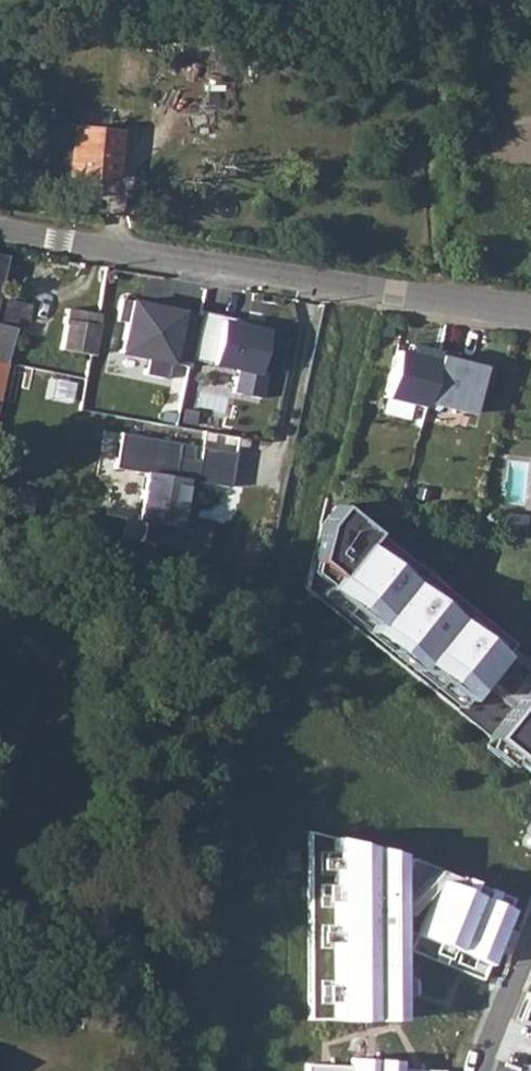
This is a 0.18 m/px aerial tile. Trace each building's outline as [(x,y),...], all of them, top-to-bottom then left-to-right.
[(114,178),(119,132),(73,127),(71,147),(57,145),(23,141),(18,194),(47,197),(50,171),(114,178)] [(191,310),(128,296),(123,319),(133,322),(127,353),(153,359),(149,376),(175,382),(191,310)] [(7,363),(16,324),(19,321),(28,322),(31,305),(0,298),(0,362),(7,363)] [(60,350),(88,355),(90,355),(95,327),(98,314),(67,309),(60,350)] [(280,327),(210,313),(201,360),(241,367),(236,392),(266,398),(280,327)] [(417,349),(405,346),(403,355),(415,358),(417,349)] [(403,355),(391,352),(380,398),(420,409),(421,403),(434,353),(417,349),(415,358),(403,355)] [(451,356),(434,352),(434,353),(421,403),(466,414),(478,368),(450,361),(451,356)] [(202,446),(122,434),(117,466),(154,471),(146,519),(189,526),(196,482),(232,488),(240,437),(204,432),(202,446)] [(316,526),(299,590),(530,775),(530,667),(331,507),(316,526)] [(305,831),(305,1019),(391,1018),(391,943),(441,963),(447,949),(484,963),(510,898),(408,857),(305,831)] [(294,851),(282,851),(281,871),(293,871),(294,851)] [(447,949),(441,963),(478,978),(484,963),(447,949)] [(522,1000),(530,1004),(530,977),(522,1000)] [(522,1000),(514,1020),(530,1027),(530,1004),(522,1000)] [(303,1064),(302,1070),(441,1070),(396,1069),(396,1061),(349,1058),(349,1066),(303,1064)]
